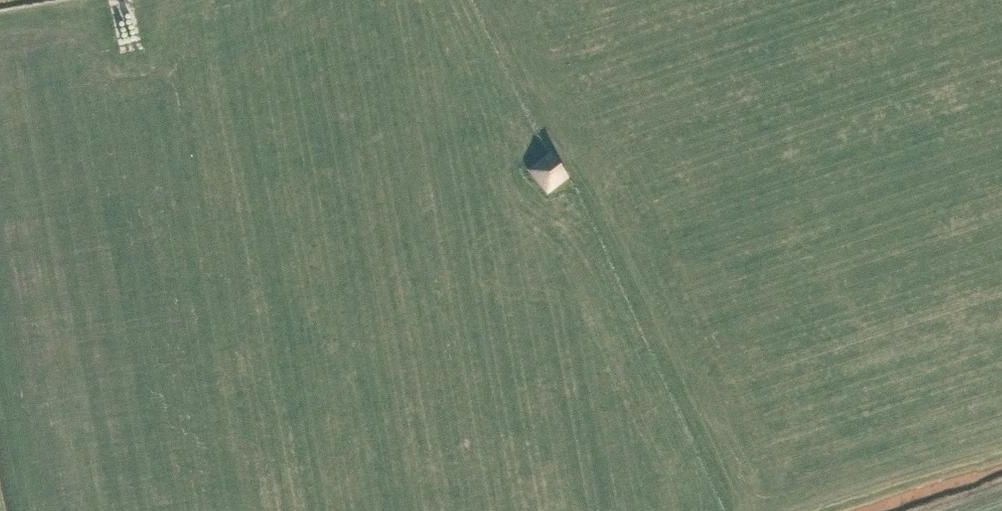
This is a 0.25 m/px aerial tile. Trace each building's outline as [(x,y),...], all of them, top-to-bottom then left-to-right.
[(549,152),(528,170),(549,195),(570,178),(549,152)]
